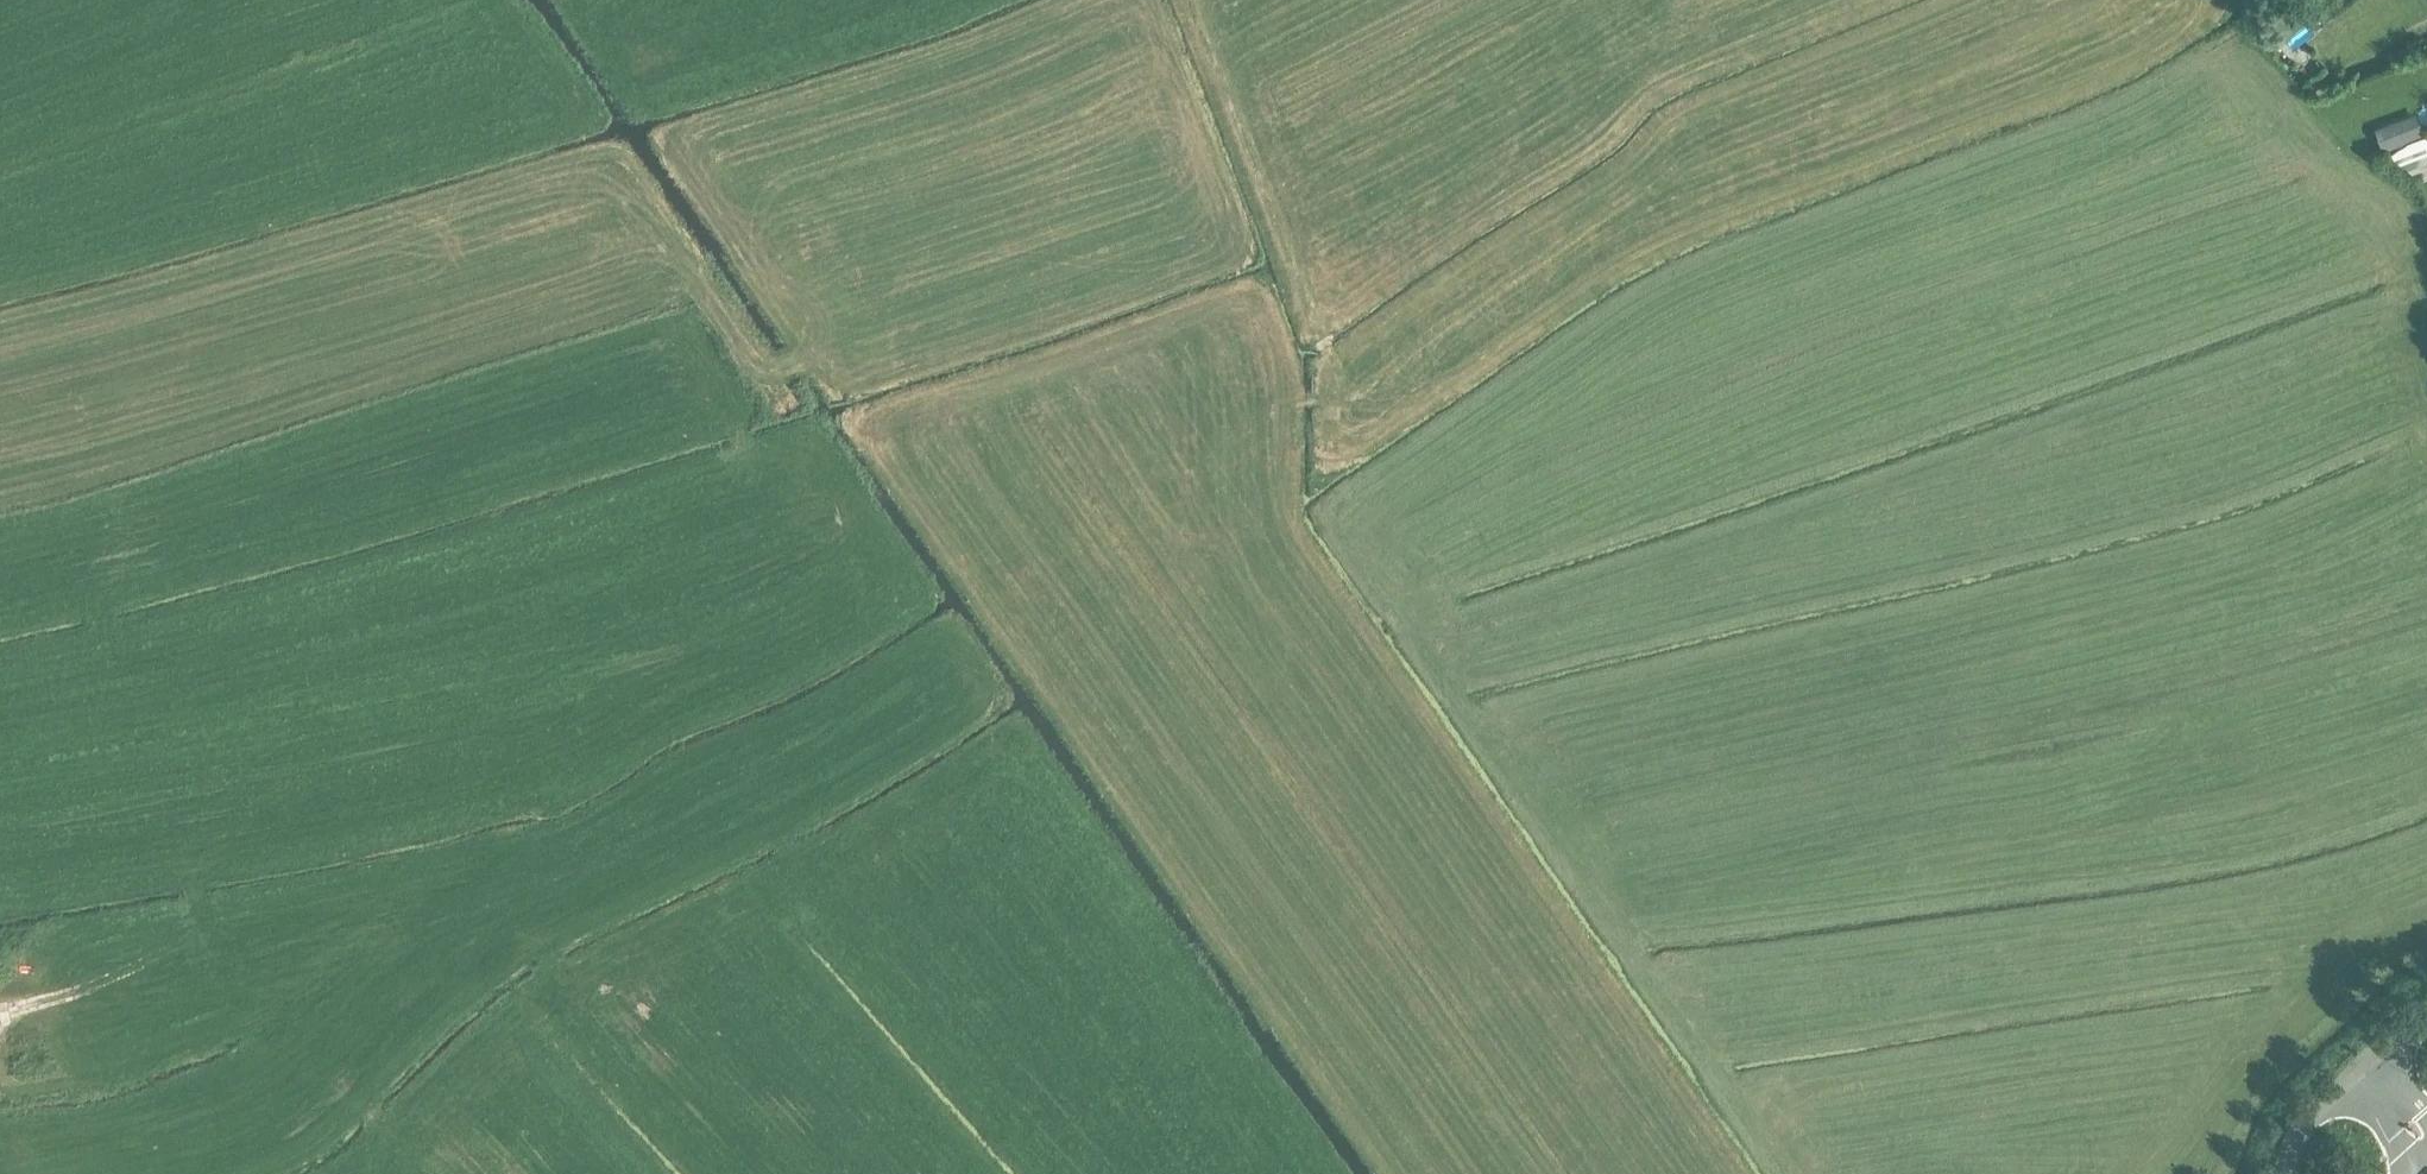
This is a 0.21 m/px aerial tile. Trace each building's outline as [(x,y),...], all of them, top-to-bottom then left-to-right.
[(2335,12),(2349,0),(2325,0),(2335,12)]
